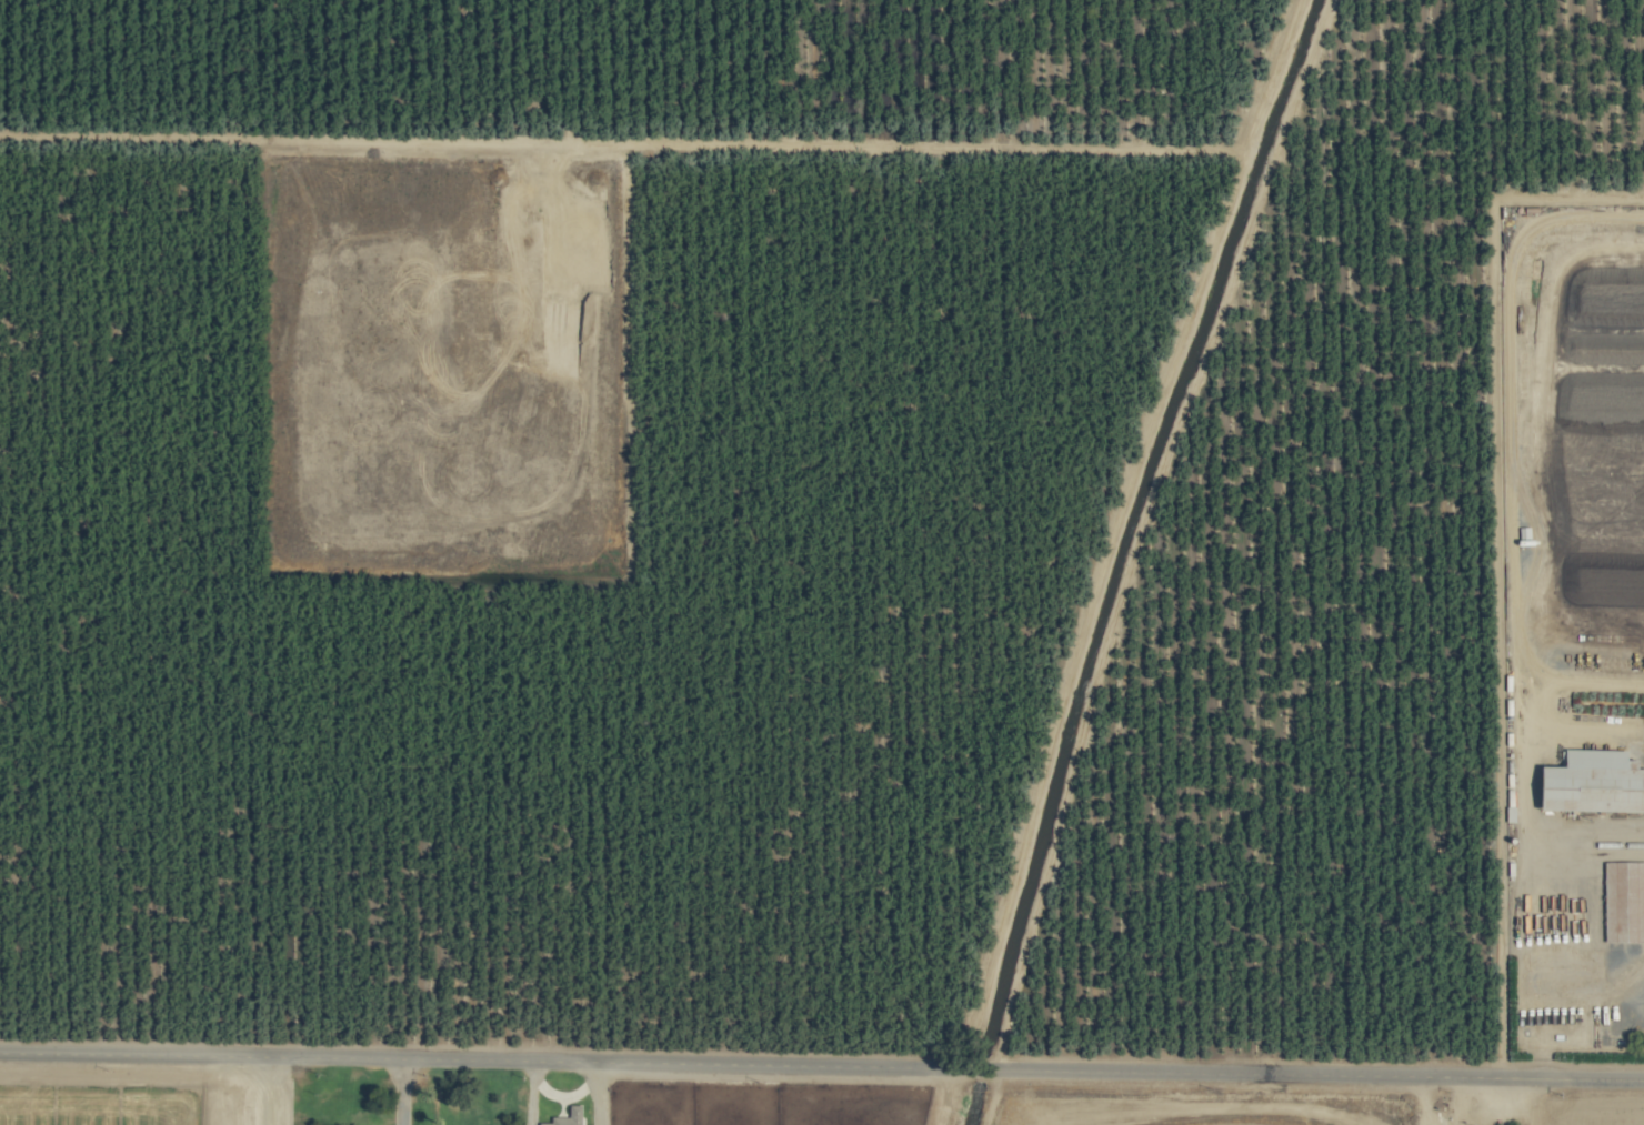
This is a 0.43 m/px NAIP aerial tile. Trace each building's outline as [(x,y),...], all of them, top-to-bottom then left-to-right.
[(1643,767),(1643,758),(1632,758),(1632,749),(1570,748),(1570,765),(1546,765),(1546,810),(1643,811),(1643,767)] [(571,1104),(571,1117),(553,1117),(553,1122),(541,1122),(541,1124),(585,1124),(585,1104),(571,1104)]
